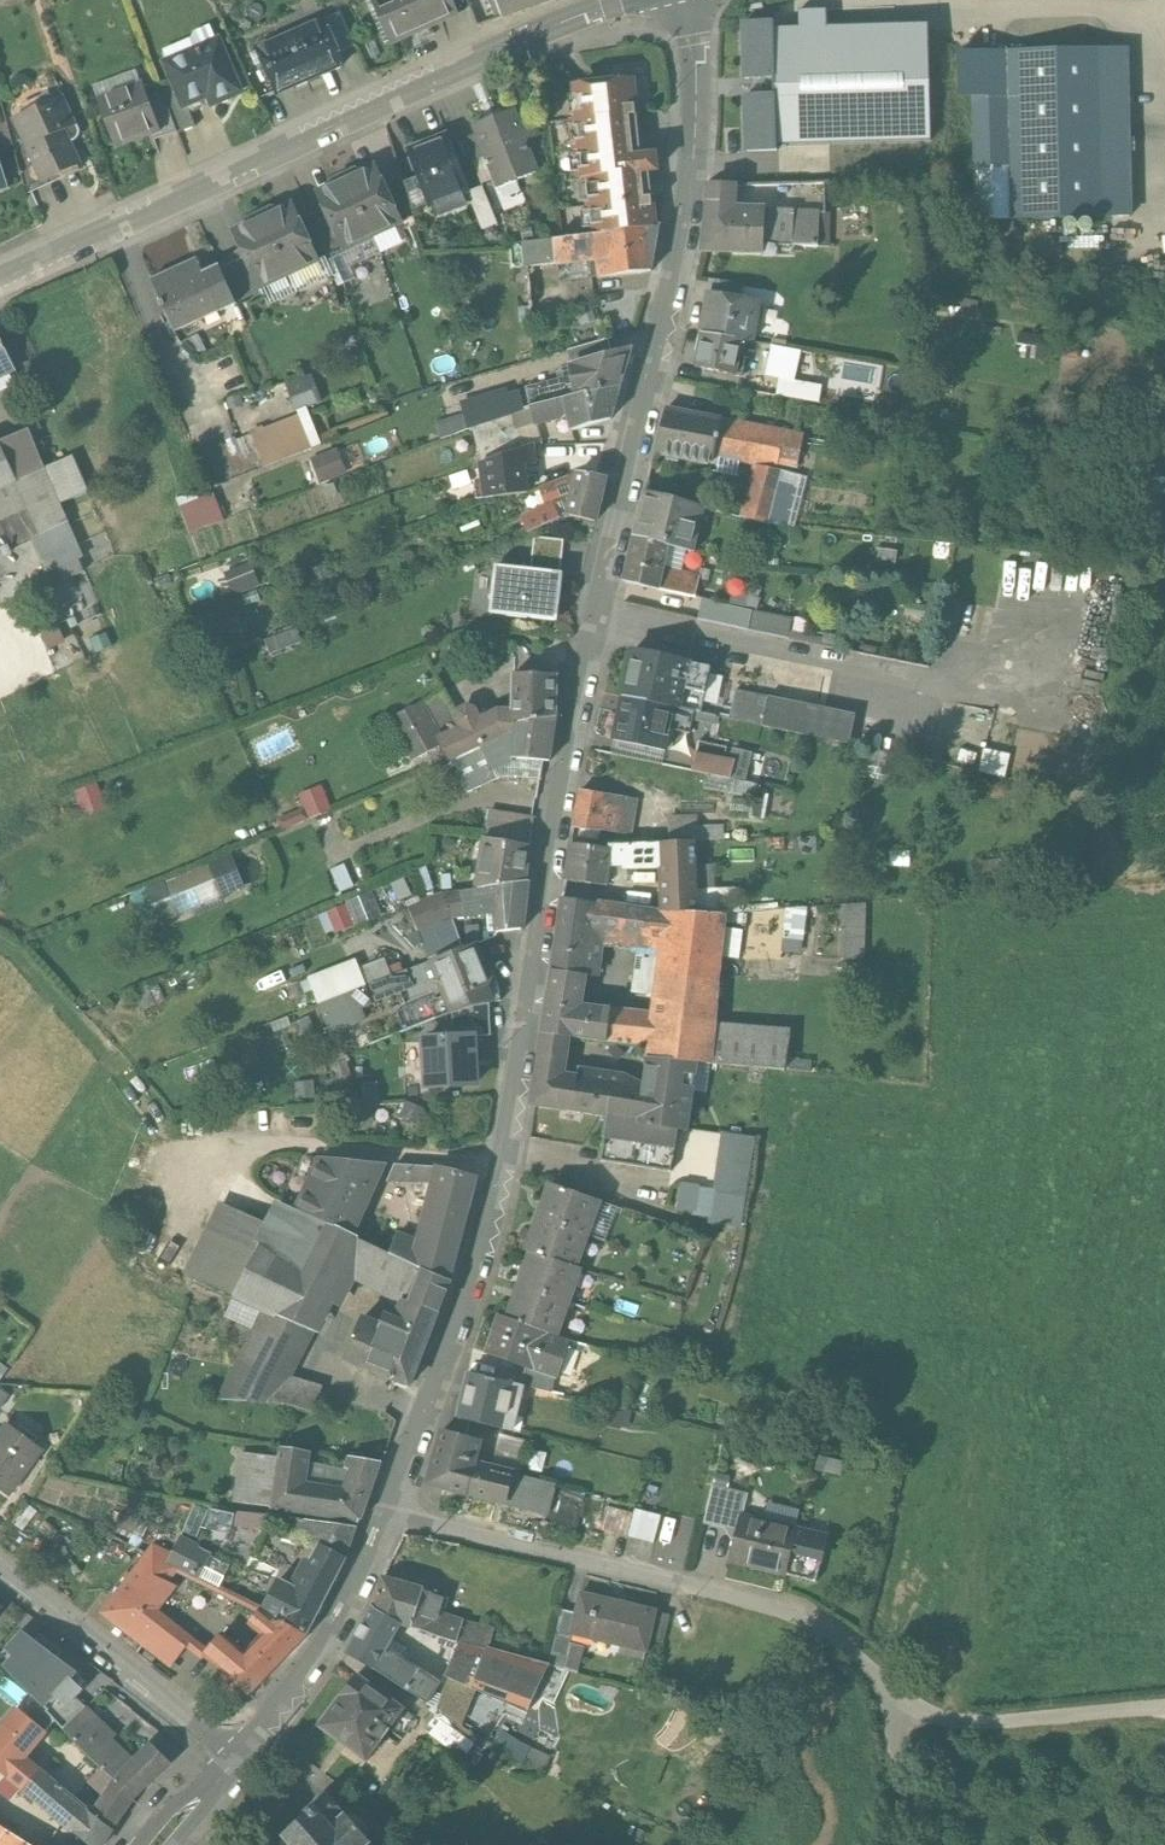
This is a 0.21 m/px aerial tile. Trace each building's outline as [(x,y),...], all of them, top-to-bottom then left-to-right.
[(395,6),(378,13),(392,44),(457,15),(450,0),(392,0),(395,6)] [(467,0),(450,0),(457,15),(471,8),(467,0)] [(496,0),(487,0),(494,20),(502,17),(496,0)] [(502,17),(551,0),(496,0),(502,17)] [(931,141),(929,25),(827,27),(827,10),(798,11),(799,28),(774,29),(777,145),(931,141)] [(341,13),(323,21),(338,55),(356,47),(341,13)] [(323,21),(258,49),(274,87),(290,81),(292,87),(342,65),(338,55),(323,21)] [(1107,48),(958,52),(959,97),(972,97),(974,167),(1011,167),(1012,220),(1111,218),(1107,48)] [(221,50),(204,57),(201,49),(165,64),(178,93),(183,105),(186,104),(208,94),(212,103),(238,92),(221,50)] [(258,49),(239,58),(256,95),(274,87),(258,49)] [(644,62),(605,67),(608,85),(615,84),(619,79),(624,83),(632,82),(636,114),(650,112),(644,62)] [(608,85),(592,87),(587,83),(583,88),(576,89),(579,118),(574,119),(582,179),(587,178),(594,236),(655,228),(651,195),(646,196),(643,170),(657,168),(655,152),(634,155),(629,115),(636,114),(632,82),(624,83),(619,79),(615,84),(608,85)] [(143,84),(98,101),(114,146),(136,138),(137,140),(159,133),(161,132),(150,101),(143,84)] [(186,104),(183,105),(178,93),(165,99),(177,133),(195,126),(186,104)] [(164,96),(150,101),(161,132),(159,133),(161,139),(177,133),(165,99),(164,96)] [(58,99),(14,120),(27,147),(45,184),(60,176),(62,180),(81,171),(78,165),(80,164),(70,144),(73,142),(75,133),(58,99)] [(515,110),(474,125),(478,134),(486,157),(499,188),(539,173),(527,141),(518,118),(515,110)] [(532,113),(518,118),(527,141),(540,136),(532,113)] [(478,134),(464,139),(472,162),(486,157),(478,134)] [(428,143),(408,151),(418,177),(429,206),(430,208),(435,206),(439,217),(463,208),(458,197),(469,193),(447,136),(428,143)] [(45,184),(27,147),(14,153),(25,193),(45,184)] [(9,190),(2,165),(0,166),(0,193),(9,190)] [(376,167),(362,174),(358,170),(344,176),(372,238),(401,225),(403,224),(387,191),(376,167)] [(344,176),(333,182),(331,188),(319,193),(330,218),(345,251),(346,250),(372,238),(344,176)] [(418,177),(402,183),(403,184),(412,213),(429,206),(418,177)] [(403,184),(387,191),(403,224),(401,225),(404,232),(416,226),(412,213),(403,184)] [(734,186),(710,187),(709,206),(703,251),(762,253),(762,247),(763,247),(766,211),(732,210),(734,186)] [(482,188),(469,193),(484,231),(497,226),(482,188)] [(297,204),(262,219),(289,276),(322,261),(297,204)] [(819,211),(766,211),(763,247),(818,249),(819,211)] [(330,218),(315,224),(334,264),(349,257),(346,250),(345,251),(330,218)] [(259,289),(289,276),(262,219),(233,231),(259,289)] [(1093,231),(1093,228),(1093,225),(1091,223),(1089,222),(1086,221),(1084,222),(1082,223),(1080,225),(1080,228),(1080,231),(1082,233),(1084,234),(1087,235),(1089,234),(1091,233),(1093,231)] [(1077,231),(1078,228),(1077,226),(1076,223),(1074,222),(1071,222),(1068,222),(1066,224),(1065,226),(1064,228),(1065,231),(1066,233),(1069,235),(1071,235),(1074,235),(1076,233),(1077,231)] [(594,236),(553,241),(555,265),(598,261),(600,277),(651,273),(659,228),(655,228),(594,236)] [(552,240),(523,243),(526,267),(555,265),(553,241),(552,240)] [(197,259),(151,280),(162,304),(159,305),(162,311),(164,309),(176,334),(222,312),(208,283),(197,259)] [(224,276),(208,283),(222,312),(237,305),(224,276)] [(739,286),(712,281),(709,296),(736,300),(739,286)] [(736,300),(709,296),(703,334),(751,342),(752,343),(759,304),(736,300)] [(751,342),(703,334),(702,338),(699,337),(696,353),(698,354),(696,369),(750,379),(754,360),(748,359),(751,342)] [(15,371),(0,339),(0,378),(15,371)] [(787,373),(793,349),(775,344),(769,368),(787,373)] [(630,352),(573,369),(579,396),(620,386),(630,352)] [(306,374),(285,383),(296,410),(318,401),(306,374)] [(529,388),(533,406),(579,396),(574,377),(529,388)] [(783,381),(781,392),(804,395),(805,384),(783,381)] [(579,396),(549,403),(551,419),(563,417),(568,412),(573,431),(611,419),(620,386),(579,396)] [(524,409),(520,390),(508,394),(507,389),(459,402),(468,432),(473,431),(510,414),(524,409)] [(524,409),(510,414),(516,428),(551,419),(549,403),(524,409)] [(720,419),(666,409),(655,453),(711,464),(712,459),(720,419)] [(473,431),(482,464),(522,449),(516,428),(510,414),(473,431)] [(295,415),(225,445),(240,476),(310,448),(295,415)] [(786,432),(720,419),(712,459),(755,467),(742,518),(769,525),(788,527),(803,477),(779,472),(786,432)] [(71,518),(31,425),(1,438),(41,532),(71,518)] [(0,439),(0,520),(28,507),(0,439)] [(533,446),(482,464),(485,481),(492,481),(494,496),(525,492),(521,464),(534,463),(533,446)] [(321,482),(348,471),(338,448),(311,458),(321,482)] [(482,464),(470,468),(473,482),(466,483),(468,500),(494,496),(492,481),(485,481),(482,464)] [(578,474),(540,487),(546,503),(574,492),(578,474)] [(605,477),(578,474),(574,492),(569,515),(595,521),(605,477)] [(706,508),(645,492),(634,537),(667,545),(667,546),(694,551),(706,508)] [(191,532),(228,520),(219,493),(182,505),(191,532)] [(551,506),(523,519),(530,533),(558,520),(551,506)] [(534,537),(530,570),(561,573),(564,541),(534,537)] [(667,545),(634,537),(624,581),(657,588),(662,569),(667,546),(667,545)] [(227,570),(233,593),(262,587),(257,563),(227,570)] [(495,566),(490,615),(558,622),(563,573),(495,566)] [(699,578),(662,569),(657,588),(695,597),(699,578)] [(734,603),(760,605),(761,594),(735,592),(734,603)] [(753,610),(703,599),(699,619),(748,629),(753,610)] [(633,651),(623,698),(674,709),(695,713),(701,714),(711,668),(633,651)] [(557,673),(516,673),(515,724),(556,718),(557,673)] [(737,691),(731,720),(849,746),(855,717),(737,691)] [(674,709),(623,698),(614,740),(665,751),(670,729),(674,709)] [(462,757),(486,745),(507,734),(514,733),(515,704),(502,704),(485,712),(481,704),(470,701),(459,707),(456,716),(460,724),(440,734),(452,761),(455,760),(462,757)] [(695,713),(674,709),(670,729),(690,733),(694,719),(695,713)] [(701,714),(695,713),(694,719),(719,724),(720,718),(701,714)] [(430,717),(414,725),(428,752),(444,744),(430,717)] [(556,718),(515,724),(514,733),(507,734),(486,745),(501,778),(539,779),(542,760),(549,761),(556,718)] [(707,775),(744,782),(749,756),(726,751),(727,747),(699,741),(693,772),(707,775)] [(462,757),(455,760),(468,791),(501,778),(486,745),(462,757)] [(744,782),(707,775),(704,789),(754,799),(757,785),(744,782)] [(607,795),(580,791),(574,827),(601,831),(603,819),(607,795)] [(623,797),(607,795),(603,819),(618,822),(623,797)] [(533,819),(491,812),(487,840),(529,847),(533,819)] [(529,847),(487,840),(473,890),(502,886),(502,885),(523,882),(529,847)] [(694,842),(664,843),(664,867),(666,913),(697,914),(694,842)] [(609,849),(571,843),(565,882),(608,885),(609,863),(609,849)] [(664,843),(609,846),(609,849),(609,863),(622,863),(622,867),(664,867),(664,843)] [(159,919),(249,890),(238,856),(148,885),(159,919)] [(523,882),(502,885),(502,886),(473,890),(461,892),(465,916),(496,913),(497,933),(522,929),(528,881),(523,882)] [(461,892),(443,893),(410,907),(419,930),(450,918),(465,916),(461,892)] [(697,895),(697,914),(725,914),(740,913),(739,894),(697,895)] [(364,897),(322,909),(328,932),(371,920),(364,897)] [(657,913),(562,900),(552,972),(585,975),(591,976),(593,970),(586,969),(587,964),(594,966),(595,960),(588,959),(593,933),(655,937),(657,913)] [(846,906),(843,959),(867,960),(869,904),(846,906)] [(788,905),(787,938),(809,939),(810,905),(788,905)] [(650,1048),(650,1060),(695,1064),(711,1065),(714,1027),(725,914),(697,914),(657,913),(655,937),(663,938),(654,1021),(650,1048)] [(475,945),(404,972),(409,987),(412,995),(441,985),(446,999),(430,1006),(436,1019),(452,1013),(468,1006),(489,1003),(487,988),(490,981),(475,945)] [(404,972),(320,1005),(332,1033),(368,1019),(363,1008),(374,1004),(373,1001),(409,987),(404,972)] [(585,975),(552,972),(547,995),(542,1034),(569,1038),(607,1042),(611,1011),(581,1007),(585,975)] [(491,1036),(489,1003),(468,1006),(452,1013),(454,1038),(474,1037),(491,1036)] [(654,1021),(611,1011),(607,1042),(636,1046),(650,1048),(654,1021)] [(787,1072),(791,1035),(714,1027),(711,1065),(787,1072)] [(569,1038),(542,1034),(532,1106),(590,1115),(594,1080),(565,1076),(569,1038)] [(425,1039),(428,1087),(476,1085),(474,1037),(454,1038),(425,1039)] [(650,1048),(636,1046),(636,1060),(650,1060),(650,1048)] [(648,1089),(594,1080),(590,1115),(609,1117),(602,1162),(672,1173),(680,1129),(687,1130),(695,1064),(650,1060),(648,1089)] [(745,1229),(757,1136),(724,1132),(716,1191),(699,1189),(699,1186),(683,1184),(680,1210),(696,1212),(695,1216),(712,1218),(711,1224),(745,1229)] [(386,1166),(305,1158),(279,1215),(319,1222),(353,1238),(382,1177),(396,1181),(436,1182),(439,1171),(386,1166)] [(475,1180),(439,1171),(436,1182),(431,1204),(425,1203),(424,1209),(429,1211),(421,1242),(457,1253),(475,1180)] [(599,1201),(552,1184),(539,1218),(587,1236),(599,1201)] [(186,1272),(233,1296),(271,1223),(224,1199),(186,1272)] [(279,1215),(276,1215),(271,1223),(233,1296),(339,1343),(343,1335),(353,1340),(362,1320),(326,1305),(345,1272),(382,1289),(386,1279),(417,1293),(412,1307),(436,1316),(450,1282),(389,1256),(352,1240),(353,1238),(319,1222),(279,1215)] [(587,1236),(539,1218),(527,1252),(532,1254),(532,1253),(575,1268),(587,1236)] [(457,1253),(421,1242),(398,1235),(389,1256),(450,1282),(457,1253)] [(575,1268),(532,1253),(532,1254),(520,1286),(567,1303),(579,1270),(575,1268)] [(567,1303),(520,1286),(508,1319),(545,1332),(555,1336),(567,1303)] [(400,1337),(362,1320),(353,1340),(344,1361),(369,1368),(385,1375),(378,1392),(403,1402),(436,1316),(412,1307),(400,1337)] [(264,1310),(218,1400),(285,1405),(314,1414),(323,1386),(295,1376),(317,1334),(264,1310)] [(508,1319),(500,1316),(486,1353),(525,1368),(531,1369),(545,1332),(508,1319)] [(555,1336),(545,1332),(531,1369),(555,1377),(568,1341),(555,1336)] [(531,1369),(525,1368),(521,1386),(522,1386),(552,1393),(556,1377),(531,1369)] [(521,1386),(469,1374),(460,1396),(453,1395),(447,1416),(469,1421),(512,1432),(522,1386),(521,1386)] [(632,1412),(604,1406),(600,1422),(628,1429),(632,1412)] [(469,1421),(447,1416),(442,1432),(465,1438),(469,1421)] [(6,1425),(0,1434),(0,1490),(9,1497),(43,1451),(6,1425)] [(465,1438),(442,1432),(428,1484),(467,1494),(474,1463),(460,1460),(461,1453),(464,1440),(465,1438)] [(526,1443),(502,1437),(498,1453),(522,1458),(526,1443)] [(480,1444),(464,1440),(461,1453),(476,1457),(480,1444)] [(279,1459),(247,1454),(241,1504),(304,1513),(309,1485),(304,1484),(308,1452),(281,1448),(279,1459)] [(346,1491),(309,1485),(304,1513),(359,1520),(375,1477),(381,1462),(355,1458),(346,1491)] [(514,1473),(474,1463),(467,1494),(507,1503),(514,1473)] [(543,1499),(521,1493),(525,1476),(514,1473),(507,1503),(539,1512),(543,1499)] [(746,1497),(712,1489),(704,1521),(737,1528),(740,1517),(742,1517),(746,1497)] [(605,1530),(659,1540),(664,1511),(610,1501),(605,1530)] [(742,1517),(740,1517),(737,1528),(729,1561),(785,1575),(796,1530),(742,1517)] [(356,1528),(300,1519),(295,1541),(319,1545),(307,1570),(333,1582),(345,1559),(356,1528)] [(175,1555),(169,1565),(179,1570),(218,1590),(231,1565),(198,1549),(200,1545),(184,1537),(175,1555)] [(171,1582),(177,1573),(179,1570),(169,1565),(175,1555),(154,1544),(100,1614),(172,1669),(188,1648),(206,1662),(209,1658),(213,1652),(160,1611),(178,1587),(171,1582)] [(218,1590),(179,1570),(177,1573),(261,1616),(263,1613),(218,1590)] [(307,1570),(297,1591),(279,1582),(264,1613),(281,1621),(307,1634),(333,1582),(307,1570)] [(423,1591),(383,1579),(374,1606),(373,1608),(400,1624),(411,1627),(423,1591)] [(443,1596),(423,1591),(411,1627),(434,1636),(459,1643),(487,1651),(488,1648),(493,1632),(438,1616),(443,1596)] [(655,1612),(581,1594),(576,1613),(571,1633),(573,1634),(646,1651),(649,1641),(655,1612)] [(373,1608),(347,1655),(375,1670),(406,1689),(417,1672),(392,1655),(384,1650),(390,1641),(392,1638),(400,1624),(373,1608)] [(562,1610),(549,1664),(550,1665),(565,1669),(573,1634),(571,1633),(576,1613),(562,1610)] [(670,1616),(655,1612),(649,1641),(663,1644),(670,1616)] [(281,1621),(247,1657),(236,1649),(235,1650),(220,1668),(249,1694),(307,1634),(281,1621)] [(22,1634),(0,1659),(0,1665),(5,1669),(48,1711),(46,1712),(65,1732),(86,1710),(61,1689),(75,1674),(22,1634)] [(213,1652),(209,1658),(220,1668),(235,1650),(223,1640),(213,1652)] [(398,1645),(390,1641),(384,1650),(392,1655),(398,1645)] [(549,1664),(488,1648),(487,1651),(459,1643),(445,1677),(527,1713),(550,1665),(549,1664)] [(448,1691),(419,1673),(407,1690),(438,1710),(448,1691)] [(355,1676),(318,1728),(366,1762),(388,1731),(398,1738),(412,1718),(355,1676)] [(153,1745),(134,1762),(112,1742),(116,1738),(86,1710),(65,1732),(77,1745),(103,1770),(116,1783),(133,1800),(171,1763),(153,1745)] [(0,1732),(0,1771),(23,1791),(40,1771),(25,1759),(46,1734),(18,1711),(0,1732)] [(448,1717),(443,1725),(436,1719),(426,1733),(461,1760),(471,1746),(464,1741),(471,1732),(448,1717)] [(523,1756),(529,1741),(505,1731),(499,1746),(523,1756)] [(116,1783),(103,1770),(89,1784),(104,1799),(123,1815),(133,1800),(116,1783)] [(40,1771),(23,1791),(90,1844),(103,1844),(112,1831),(40,1771)] [(305,1812),(308,1815),(284,1837),(283,1837),(274,1844),(372,1844),(368,1841),(369,1834),(368,1828),(365,1823),(360,1819),(354,1817),(348,1817),(326,1794),(305,1812)] [(0,1826),(0,1844),(30,1844),(0,1826)]
